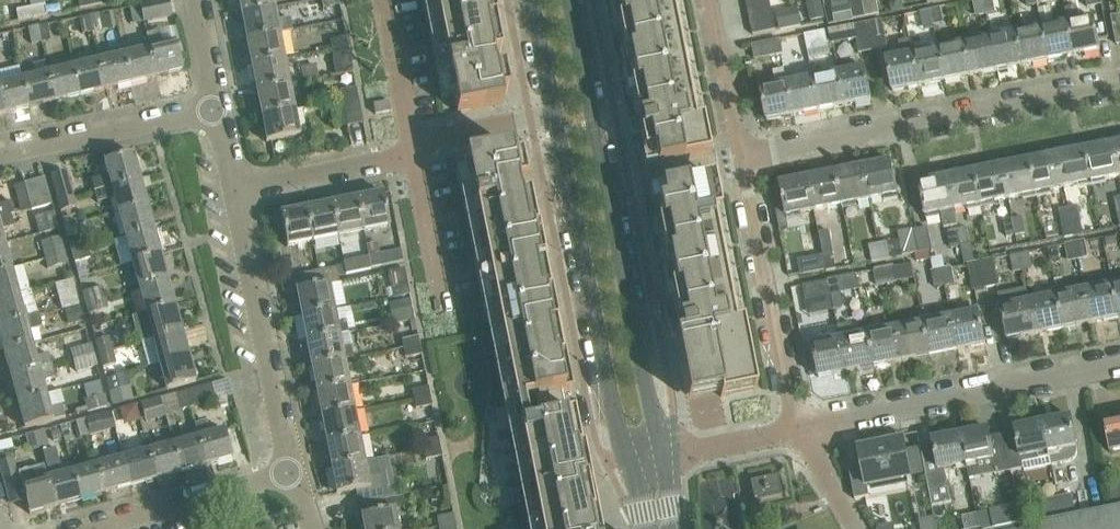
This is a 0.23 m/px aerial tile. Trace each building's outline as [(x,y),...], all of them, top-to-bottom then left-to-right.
[(93,0),(78,0),(80,10),(94,7),(93,0)] [(241,16),(275,10),(273,0),(238,0),(241,16)] [(322,0),(324,10),(340,6),(339,0),(324,0),(322,0)] [(441,103),(455,100),(458,114),(503,105),(501,95),(510,93),(505,69),(501,69),(499,56),(502,55),(497,32),(502,31),(495,0),(421,0),(441,103)] [(631,135),(638,172),(710,157),(678,0),(604,0),(631,135)] [(746,0),(748,12),(772,8),(770,0),(747,0),(746,0)] [(862,0),(849,0),(850,7),(853,21),(866,19),(862,0)] [(866,19),(880,16),(879,11),(876,0),(862,0),(866,19)] [(891,5),(891,9),(892,13),(903,11),(902,7),(901,0),(894,0),(891,5)] [(983,1),(986,16),(995,14),(992,0),(987,0),(983,1)] [(1088,9),(1102,6),(1101,0),(1086,0),(1088,9)] [(45,1),(30,4),(33,20),(48,17),(45,1)] [(986,16),(983,1),(973,3),(976,18),(986,16)] [(167,2),(140,7),(143,23),(170,17),(167,2)] [(33,20),(30,4),(16,7),(19,23),(33,20)] [(822,5),(808,8),(811,22),(825,19),(822,5)] [(143,23),(140,7),(131,9),(134,25),(143,23)] [(850,7),(833,11),(836,24),(835,25),(853,21),(850,7)] [(772,8),(748,12),(751,24),(774,20),(772,8)] [(1051,8),(1039,10),(1042,26),(1055,24),(1051,8)] [(941,9),(931,11),(934,26),(944,24),(941,9)] [(1065,11),(1068,25),(1074,57),(1101,52),(1094,20),(1079,23),(1076,9),(1065,11)] [(275,10),(241,16),(246,42),(280,35),(293,33),(291,20),(278,23),(275,10)] [(777,14),(781,31),(801,27),(798,10),(777,14)] [(934,26),(931,11),(921,13),(924,28),(934,26)] [(98,15),(89,17),(92,33),(101,31),(98,15)] [(92,33),(89,17),(80,19),(83,35),(92,33)] [(1112,19),(1117,46),(1119,46),(1119,17),(1112,19)] [(774,20),(751,24),(753,37),(776,32),(774,20)] [(882,21),(868,24),(874,52),(887,49),(882,21)] [(868,24),(854,27),(857,40),(860,55),(874,52),(868,24)] [(1068,25),(1042,30),(1048,62),(1074,57),(1068,25)] [(47,26),(38,27),(41,43),(50,42),(47,26)] [(41,43),(38,27),(28,29),(32,45),(41,43)] [(857,40),(854,27),(830,31),(833,45),(857,40)] [(1042,30),(1016,35),(1023,67),(1048,62),(1042,30)] [(825,32),(805,37),(807,50),(828,46),(825,32)] [(146,36),(150,50),(157,79),(183,73),(176,44),(162,47),(158,34),(146,36)] [(280,35),(246,42),(251,67),(285,60),(280,35)] [(1016,35),(990,40),(997,73),(1023,67),(1016,35)] [(330,42),(332,51),(348,48),(346,39),(330,42)] [(990,40),(965,46),(971,78),(997,73),(990,40)] [(780,41),(755,46),(753,47),(755,60),(756,61),(783,56),(780,41)] [(965,46),(939,51),(945,83),(971,78),(965,46)] [(348,48),(332,51),(334,60),(350,57),(348,48)] [(150,50),(124,56),(131,85),(157,79),(150,50)] [(939,51),(913,56),(920,88),(945,83),(939,51)] [(124,56),(99,62),(106,91),(131,85),(124,56)] [(920,88),(913,56),(887,61),(893,93),(920,88)] [(285,60),(251,67),(256,92),(290,86),(285,60)] [(99,62),(74,69),(80,97),(106,91),(99,62)] [(74,69),(48,75),(55,103),(80,97),(74,69)] [(866,70),(839,75),(846,107),(872,102),(866,70)] [(794,118),(788,85),(785,71),(774,73),(777,88),(761,91),(768,123),(794,118)] [(48,75),(23,81),(30,109),(55,103),(48,75)] [(839,75),(813,80),(820,112),(846,107),(839,75)] [(813,80),(788,85),(794,118),(820,112),(813,80)] [(0,86),(0,98),(4,115),(30,109),(23,81),(0,86)] [(290,86),(256,92),(261,118),(295,111),(290,86)] [(340,93),(342,102),(358,99),(356,89),(340,93)] [(358,99),(342,102),(347,128),(363,125),(358,99)] [(376,116),(392,113),(390,103),(374,106),(376,116)] [(295,111),(261,118),(266,144),(300,137),(295,111)] [(1113,145),(1086,151),(1092,184),(1119,179),(1113,145)] [(512,148),(466,157),(469,172),(456,174),(526,528),(601,528),(584,446),(580,447),(574,415),(567,417),(562,393),(573,391),(552,283),(548,283),(544,263),(548,262),(539,218),(535,219),(530,195),(527,196),(524,183),(527,182),(522,157),(514,159),(512,148)] [(1086,151),(1058,157),(1065,190),(1092,184),(1086,151)] [(109,177),(92,181),(95,193),(112,188),(140,181),(133,155),(105,162),(109,177)] [(1058,157),(1030,162),(1037,195),(1065,190),(1058,157)] [(1030,162),(1003,168),(1009,201),(1037,195),(1030,162)] [(892,163),(864,169),(871,202),(899,196),(892,163)] [(1003,168),(975,173),(981,206),(1009,201),(1003,168)] [(864,169),(836,174),(843,207),(871,202),(864,169)] [(51,177),(58,203),(74,199),(67,173),(51,177)] [(975,173),(947,179),(954,212),(981,206),(975,173)] [(836,174),(809,180),(815,213),(843,207),(836,174)] [(25,184),(32,210),(52,205),(44,179),(25,184)] [(714,179),(643,193),(669,324),(671,333),(672,339),(676,338),(688,401),(702,398),(720,394),(721,399),(725,398),(756,392),(714,179)] [(954,212),(947,179),(919,184),(925,217),(954,212)] [(815,213),(809,180),(780,185),(787,218),(815,213)] [(112,188),(95,193),(98,204),(115,199),(119,214),(147,206),(140,181),(112,188)] [(383,194),(357,199),(364,233),(390,228),(383,194)] [(74,199),(58,203),(61,212),(76,208),(74,199)] [(357,199),(332,204),(339,238),(364,233),(357,199)] [(11,216),(15,215),(12,204),(0,207),(0,219),(11,216)] [(332,204),(306,210),(313,244),(339,238),(332,204)] [(147,206),(119,214),(126,239),(154,231),(147,206)] [(1078,207),(1068,209),(1072,225),(1081,223),(1078,207)] [(1068,209),(1059,211),(1065,239),(1074,237),(1072,225),(1068,209)] [(313,244),(306,210),(280,215),(287,249),(313,244)] [(54,214),(41,217),(45,233),(59,230),(54,214)] [(0,219),(0,246),(5,245),(1,231),(14,228),(11,216),(0,219)] [(1022,218),(1013,220),(1016,236),(1026,234),(1022,218)] [(1016,236),(1013,220),(1004,222),(1007,238),(1016,236)] [(967,230),(958,231),(961,247),(970,246),(967,230)] [(154,231),(126,239),(133,264),(161,256),(154,231)] [(898,234),(903,258),(918,255),(913,231),(898,234)] [(961,247),(958,231),(948,233),(952,249),(961,247)] [(829,232),(819,234),(824,256),(833,254),(829,232)] [(41,244),(46,261),(66,255),(61,238),(41,244)] [(70,244),(72,253),(88,249),(85,240),(70,244)] [(1085,242),(1075,244),(1079,260),(1088,258),(1085,242)] [(889,244),(879,246),(883,262),(892,260),(889,244)] [(1079,260),(1075,244),(1066,246),(1069,262),(1079,260)] [(0,246),(0,273),(12,270),(5,245),(0,246)] [(883,262),(879,246),(870,248),(873,264),(883,262)] [(88,249),(72,253),(75,263),(90,258),(88,249)] [(381,268),(405,263),(402,252),(378,257),(381,268)] [(371,270),(368,254),(359,256),(362,272),(371,270)] [(850,254),(839,256),(842,269),(852,267),(850,254)] [(1029,254),(1020,255),(1023,271),(1033,270),(1029,254)] [(66,255),(46,261),(48,270),(68,265),(66,255)] [(833,255),(824,257),(827,271),(827,273),(837,271),(833,255)] [(1023,271),(1020,255),(1011,257),(1014,273),(1023,271)] [(161,256),(133,264),(140,289),(168,281),(161,256)] [(827,271),(824,257),(799,262),(801,276),(827,271)] [(994,261),(981,263),(986,289),(999,287),(994,261)] [(986,289),(981,263),(968,266),(974,292),(986,289)] [(893,268),(884,270),(887,286),(897,284),(893,268)] [(336,269),(327,271),(330,285),(330,286),(339,285),(336,269)] [(953,269),(942,272),(945,287),(956,285),(953,269)] [(0,273),(0,300),(19,295),(12,270),(0,273)] [(405,270),(389,273),(394,299),(410,296),(405,270)] [(887,286),(884,270),(875,272),(878,288),(887,286)] [(301,276),(304,290),(330,285),(327,271),(301,276)] [(945,287),(942,272),(933,273),(936,289),(945,287)] [(829,281),(829,283),(832,297),(842,295),(838,279),(829,281)] [(168,281),(140,289),(146,314),(174,307),(168,281)] [(832,297),(829,283),(804,288),(807,302),(832,297)] [(296,291),(301,318),(335,311),(330,286),(330,285),(304,290),(296,291)] [(1113,286),(1085,292),(1092,325),(1119,319),(1113,286)] [(83,295),(86,304),(102,300),(99,291),(83,295)] [(1085,292),(1057,297),(1064,331),(1092,325),(1085,292)] [(0,300),(0,328),(26,320),(19,295),(0,300)] [(61,301),(64,310),(79,306),(77,297),(61,301)] [(1057,297),(1030,303),(1036,336),(1064,331),(1057,297)] [(102,300),(86,304),(88,313),(104,309),(102,300)] [(409,301),(393,304),(397,324),(413,321),(409,301)] [(1036,336),(1030,303),(1001,309),(1008,342),(1036,336)] [(79,306),(64,310),(66,319),(82,315),(79,306)] [(174,307),(146,314),(132,318),(139,344),(153,340),(153,339),(181,332),(174,307)] [(335,311),(301,318),(306,343),(340,336),(335,311)] [(980,313),(952,319),(958,352),(986,346),(980,313)] [(26,320),(0,328),(0,338),(4,353),(33,346),(29,333),(42,329),(38,317),(26,320)] [(952,319),(924,324),(930,357),(958,352),(952,319)] [(924,324),(896,330),(903,363),(930,357),(924,324)] [(838,328),(841,341),(847,374),(875,368),(868,335),(854,338),(851,325),(838,328)] [(896,330),(868,335),(875,368),(903,363),(896,330)] [(142,344),(148,368),(160,365),(188,357),(181,332),(153,339),(153,340),(154,340),(142,344)] [(340,336),(306,343),(311,368),(345,362),(340,336)] [(402,341),(403,350),(420,347),(418,337),(402,341)] [(97,345),(100,354),(115,350),(113,341),(97,345)] [(847,374),(841,341),(813,347),(819,380),(847,374)] [(33,346),(4,353),(11,379),(52,367),(49,356),(36,359),(33,346)] [(75,351),(78,360),(93,356),(91,347),(75,351)] [(420,347),(403,350),(405,359),(421,356),(420,347)] [(115,350),(100,354),(102,363),(118,359),(115,350)] [(93,356),(78,360),(80,369),(96,365),(93,356)] [(188,357),(160,365),(167,391),(195,383),(188,357)] [(345,362),(311,368),(316,394),(350,387),(345,362)] [(52,367),(11,379),(18,404),(46,396),(43,383),(55,379),(52,367)] [(212,385),(186,392),(190,408),(217,401),(212,385)] [(350,387),(316,394),(321,419),(355,412),(350,387)] [(412,392),(413,401),(430,398),(428,388),(412,392)] [(127,392),(111,396),(114,405),(129,401),(127,392)] [(190,408),(186,392),(177,395),(181,411),(190,408)] [(46,396),(18,404),(25,430),(65,419),(62,407),(50,410),(46,396)] [(89,402),(92,411),(107,407),(105,398),(89,402)] [(430,398),(413,401),(415,410),(431,407),(430,398)] [(145,404),(141,405),(146,424),(165,419),(164,415),(160,400),(145,404)] [(140,422),(136,406),(127,409),(131,424),(140,422)] [(355,412),(321,419),(326,444),(360,438),(355,412)] [(94,418),(85,420),(90,436),(99,433),(94,418)] [(1052,467),(1071,463),(1075,461),(1078,456),(1078,451),(1071,419),(1043,424),(1049,454),(1050,454),(1052,467)] [(90,436),(85,420),(76,423),(81,438),(90,436)] [(1104,425),(1110,453),(1119,451),(1119,422),(1104,425)] [(195,426),(199,439),(206,467),(232,460),(224,432),(210,436),(206,423),(195,426)] [(1025,473),(1052,467),(1049,454),(1043,424),(1015,430),(1017,439),(1004,441),(1011,473),(1024,470),(1025,473)] [(989,431),(961,436),(967,466),(994,461),(997,476),(1011,473),(1004,441),(1003,437),(990,440),(989,431)] [(44,432),(35,434),(40,450),(49,447),(44,432)] [(59,432),(51,434),(54,443),(62,441),(59,432)] [(40,450),(35,434),(26,437),(30,452),(40,450)] [(967,466),(961,436),(933,442),(920,445),(933,509),(952,505),(945,471),(967,466)] [(360,438),(326,444),(331,470),(365,463),(360,438)] [(199,439),(173,446),(181,474),(206,467),(199,439)] [(422,442),(423,451),(440,448),(438,439),(422,442)] [(905,443),(860,452),(863,468),(867,489),(868,488),(912,480),(905,443)] [(173,446),(148,452),(156,481),(181,474),(173,446)] [(440,448),(423,451),(425,461),(441,458),(440,448)] [(148,452),(123,459),(131,487),(156,481),(148,452)] [(123,459),(98,466),(106,494),(131,487),(123,459)] [(365,463),(331,470),(336,496),(356,492),(356,491),(370,489),(370,488),(381,486),(379,474),(368,476),(365,463)] [(98,466),(73,473),(81,501),(106,494),(98,466)] [(55,508),(48,480),(44,467),(18,475),(30,516),(55,508)] [(863,468),(850,471),(856,501),(870,498),(868,488),(867,489),(863,468)] [(73,473),(48,480),(55,508),(81,501),(73,473)] [(17,475),(3,479),(11,505),(24,501),(17,475)] [(750,483),(751,490),(754,503),(782,497),(777,477),(750,483)] [(356,491),(356,492),(358,505),(384,500),(381,486),(370,488),(370,489),(356,491)] [(1072,496),(1058,499),(1061,513),(1075,510),(1072,496)] [(1061,513),(1058,499),(1044,502),(1047,515),(1061,513)] [(384,500),(358,505),(361,518),(387,513),(384,500)] [(1036,528),(1037,528),(1119,528),(1119,508),(1036,525),(1036,528)] [(361,518),(363,528),(399,528),(395,511),(387,513),(361,518)] [(977,516),(979,528),(982,528),(993,527),(990,513),(977,516)] [(437,519),(439,528),(455,525),(453,516),(437,519)] [(977,516),(963,519),(965,528),(979,528),(977,516)]
